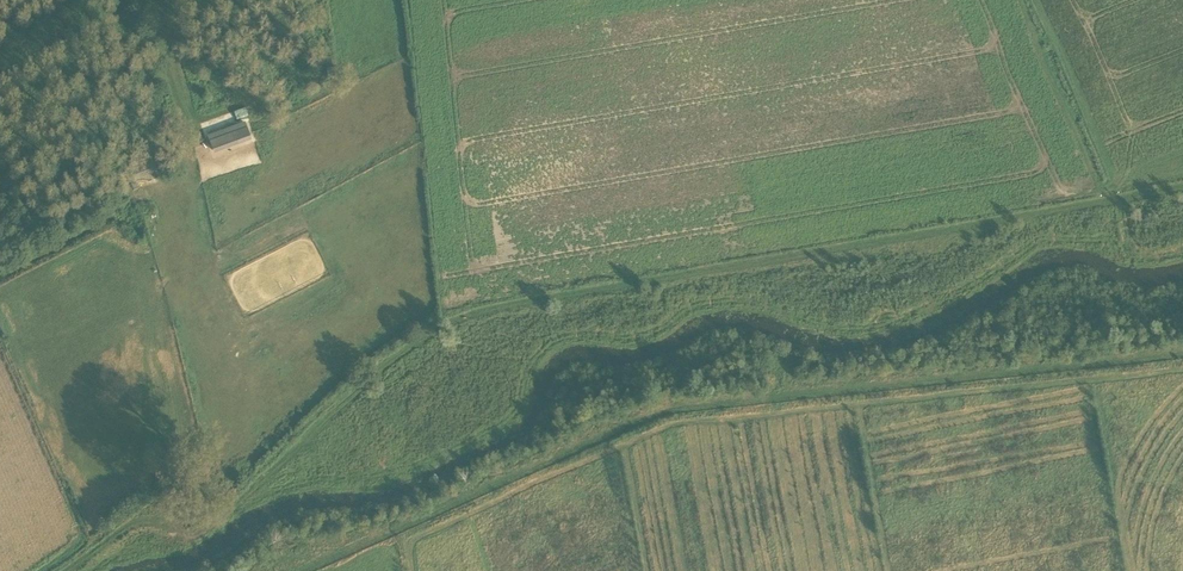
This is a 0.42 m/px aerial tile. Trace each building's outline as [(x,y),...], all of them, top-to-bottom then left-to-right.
[(214,154),(238,145),(233,133),(209,141),(214,154)]
